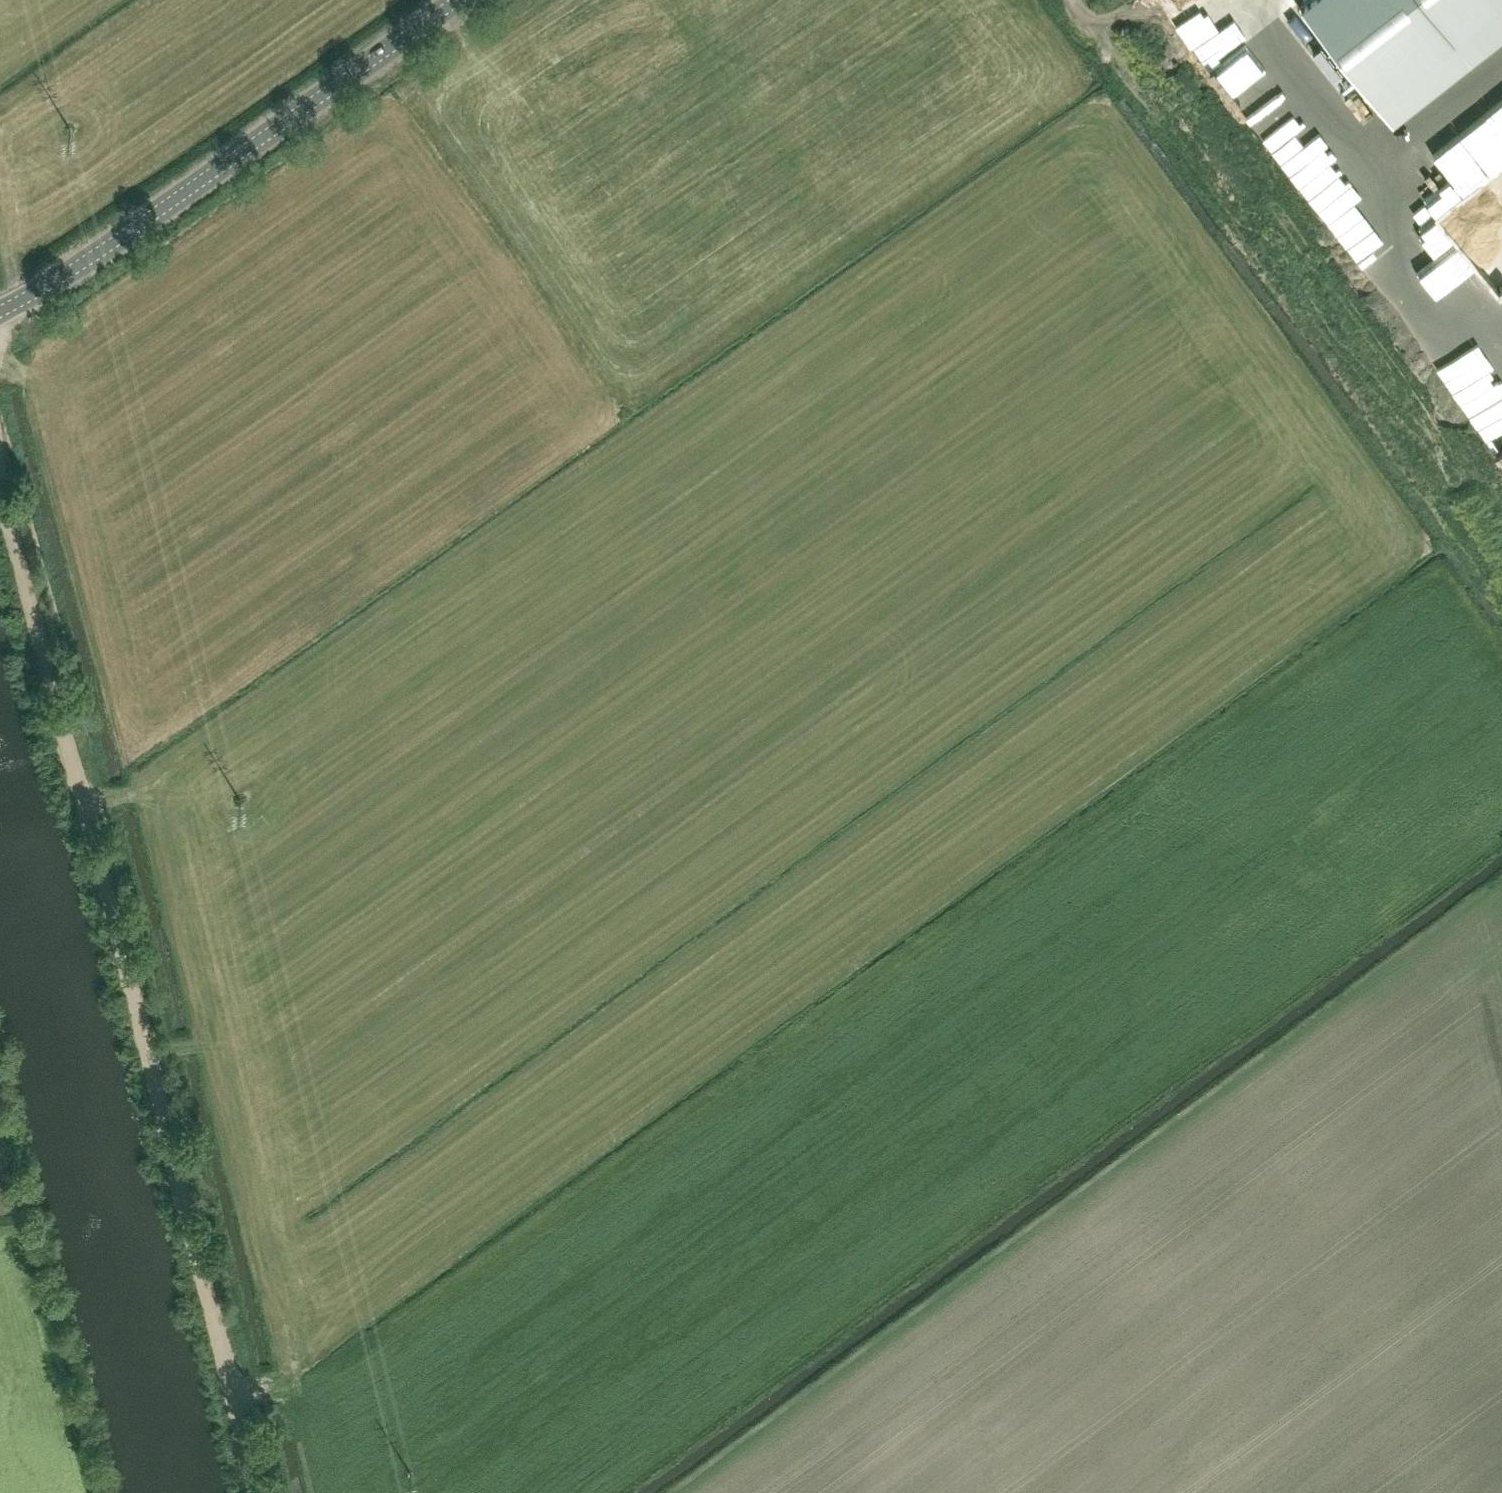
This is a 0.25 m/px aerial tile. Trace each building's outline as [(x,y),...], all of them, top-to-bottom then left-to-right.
[(1501,1),(1501,0),(1309,0),(1301,6),(1375,101),(1501,1)]
